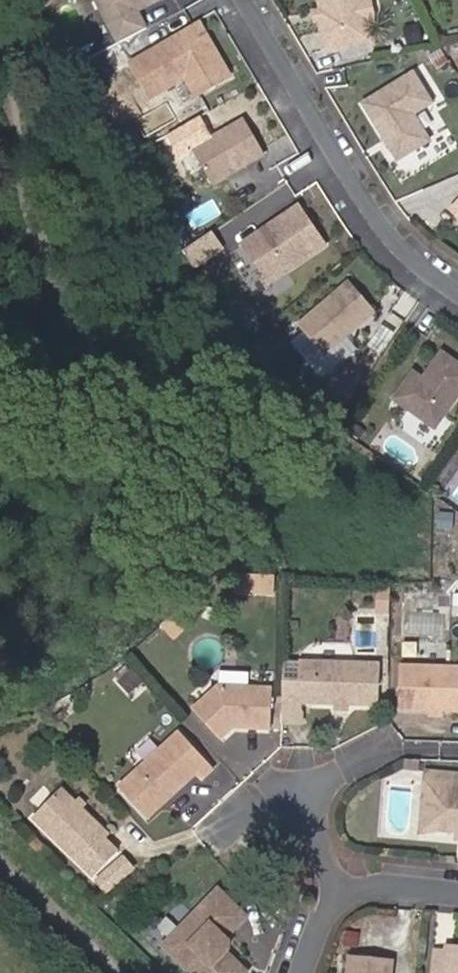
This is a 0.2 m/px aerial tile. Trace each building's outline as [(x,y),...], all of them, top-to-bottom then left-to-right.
[(123,41),(151,27),(142,9),(161,0),(103,0),(123,41)] [(363,0),(317,0),(318,10),(310,11),(313,26),(319,25),(324,54),(372,46),(368,22),(376,21),(372,0),(364,0),(363,0)] [(230,75),(201,23),(132,61),(151,95),(186,75),(196,94),(230,75)] [(434,104),(413,71),(364,101),(398,157),(429,138),(416,116),(434,104)] [(173,87),(180,106),(195,100),(189,82),(173,87)] [(454,144),(432,107),(421,113),(437,140),(407,157),(413,167),(454,144)] [(241,122),(189,152),(209,186),(261,156),(241,122)] [(300,205),(241,244),(267,283),(326,243),(300,205)] [(215,229),(186,248),(197,266),(227,248),(215,229)] [(349,281),(298,325),(324,354),(375,311),(349,281)] [(457,396),(457,364),(441,352),(426,375),(428,376),(424,381),(413,373),(394,400),(436,428),(457,396)] [(266,589),(267,575),(237,573),(237,587),(266,589)] [(284,705),(301,705),(378,707),(379,667),(302,665),(302,671),(285,671),(284,705)] [(400,667),(399,708),(457,710),(457,669),(400,667)] [(195,713),(221,742),(235,730),(270,732),(272,691),(221,689),(195,713)] [(301,705),(284,705),(283,724),(300,726),(301,705)] [(181,735),(120,791),(148,822),(196,778),(202,784),(214,771),(181,735)] [(423,789),(428,790),(426,815),(440,832),(456,833),(457,834),(457,777),(425,773),(423,789)] [(428,790),(423,789),(420,815),(419,836),(440,832),(426,815),(428,790)] [(59,793),(32,821),(92,880),(120,852),(59,793)] [(176,938),(176,963),(186,972),(241,972),(225,957),(225,949),(249,924),(218,894),(176,938)] [(176,938),(163,950),(176,963),(176,938)] [(457,960),(457,951),(450,950),(449,954),(452,954),(451,959),(457,960)] [(438,953),(436,972),(457,972),(457,960),(451,959),(452,954),(449,954),(438,953)] [(350,972),(396,972),(398,960),(352,955),(350,972)]
